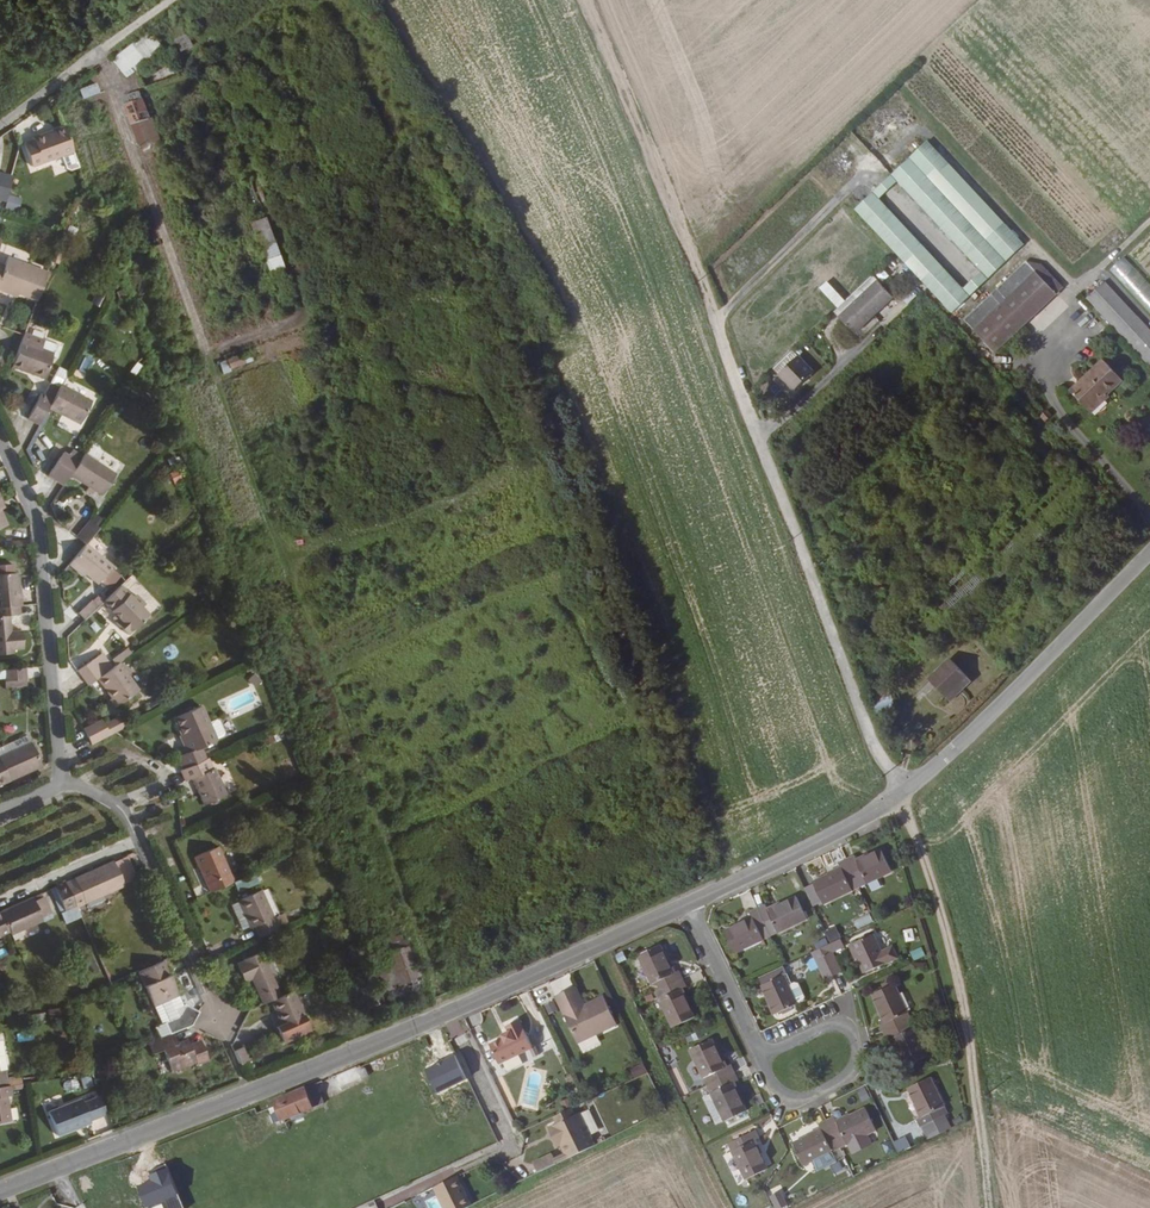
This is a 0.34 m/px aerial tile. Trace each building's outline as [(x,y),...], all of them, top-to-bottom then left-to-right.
[(120,10),(133,0),(112,0),(120,10)] [(133,43),(142,58),(160,48),(152,32),(133,43)] [(193,33),(180,38),(184,50),(197,46),(193,33)] [(131,45),(112,62),(126,77),(145,60),(131,45)] [(76,87),(80,98),(98,92),(94,81),(76,87)] [(128,95),(128,103),(133,116),(150,110),(146,98),(140,91),(128,95)] [(894,102),(879,117),(884,122),(899,107),(894,102)] [(152,109),(150,110),(133,116),(136,124),(154,117),(155,117),(152,109)] [(154,117),(136,124),(144,148),(165,140),(156,117),(155,117),(154,117)] [(34,139),(24,142),(30,158),(32,165),(74,149),(64,124),(33,136),(34,139)] [(955,316),(1026,247),(926,145),(856,214),(955,316)] [(245,180),(245,183),(240,184),(245,198),(259,194),(254,180),(250,182),(249,179),(245,180)] [(8,193),(4,207),(15,210),(18,196),(8,193)] [(249,222),(269,274),(285,268),(266,216),(249,222)] [(20,291),(39,297),(49,269),(6,255),(4,261),(0,260),(0,287),(19,294),(20,291)] [(1124,257),(1109,271),(1149,316),(1149,286),(1124,257)] [(1027,264),(967,324),(999,356),(1060,296),(1027,264)] [(872,277),(833,313),(854,335),(893,299),(872,277)] [(1104,283),(1086,300),(1149,368),(1149,332),(1104,283)] [(23,339),(13,365),(24,369),(26,365),(35,368),(47,373),(55,351),(43,347),(47,335),(27,328),(23,339)] [(63,341),(47,335),(43,347),(55,351),(59,353),(63,341)] [(792,351),(773,370),(793,391),(814,374),(792,351)] [(247,354),(230,360),(233,369),(251,364),(247,354)] [(78,390),(79,388),(96,396),(107,376),(75,359),(67,375),(63,383),(78,390)] [(1126,383),(1106,362),(1073,394),(1090,411),(1106,396),(1110,399),(1126,383)] [(55,369),(42,393),(54,399),(63,383),(67,375),(55,369)] [(96,396),(79,388),(78,390),(95,398),(96,396)] [(1044,417),(1050,423),(1054,419),(1048,413),(1044,417)] [(84,453),(75,466),(70,474),(102,494),(115,474),(84,453)] [(75,466),(60,456),(47,476),(62,485),(70,474),(75,466)] [(173,484),(181,480),(176,469),(168,473),(173,484)] [(75,537),(84,544),(86,542),(98,528),(89,520),(75,537)] [(84,544),(71,558),(86,571),(98,581),(113,565),(86,542),(84,544)] [(86,571),(71,558),(69,561),(83,574),(86,571)] [(0,572),(0,606),(20,603),(15,570),(0,572)] [(118,613),(122,618),(117,622),(129,634),(152,613),(145,605),(148,602),(139,592),(135,595),(123,583),(105,600),(118,613)] [(96,596),(74,609),(81,619),(102,606),(96,596)] [(21,610),(20,603),(0,606),(0,653),(16,651),(15,646),(26,645),(23,627),(13,628),(10,612),(21,610)] [(118,613),(113,617),(117,622),(122,618),(118,613)] [(91,683),(100,676),(117,664),(107,650),(81,668),(91,683)] [(121,661),(117,664),(100,676),(115,698),(113,699),(119,707),(142,691),(121,661)] [(953,663),(931,683),(950,702),(971,681),(953,663)] [(2,687),(24,686),(24,668),(0,669),(0,679),(2,679),(2,687)] [(38,668),(25,670),(26,678),(40,676),(38,668)] [(252,673),(245,679),(253,688),(260,682),(252,673)] [(190,751),(180,755),(186,768),(207,758),(202,746),(219,738),(202,704),(176,717),(187,738),(185,739),(190,751)] [(108,722),(107,719),(88,728),(97,744),(118,732),(130,726),(123,713),(108,722)] [(1,754),(11,777),(43,762),(33,739),(1,754)] [(11,777),(1,754),(0,755),(0,782),(11,777)] [(207,758),(186,768),(184,769),(189,779),(194,777),(207,803),(229,794),(217,766),(214,768),(209,757),(207,758)] [(219,848),(194,859),(209,893),(234,883),(219,848)] [(858,864),(855,857),(847,861),(861,889),(897,873),(886,850),(858,864)] [(138,879),(127,855),(114,861),(125,884),(138,879)] [(114,861),(66,883),(76,906),(125,884),(114,861)] [(813,884),(823,906),(861,889),(847,861),(838,866),(840,872),(813,884)] [(66,911),(76,906),(66,883),(55,888),(66,911)] [(251,927),(254,925),(259,938),(279,929),(263,890),(238,900),(251,927)] [(41,894),(32,898),(42,921),(51,917),(41,894)] [(0,912),(9,933),(10,935),(42,921),(32,898),(0,912)] [(766,913),(763,907),(756,910),(770,937),(804,920),(794,899),(766,913)] [(857,909),(865,925),(874,921),(866,905),(857,909)] [(722,933),(733,955),(770,937),(756,910),(747,914),(750,920),(722,933)] [(901,925),(912,920),(909,911),(897,916),(901,925)] [(9,933),(0,912),(0,937),(9,933)] [(828,941),(839,937),(835,925),(824,929),(828,941)] [(387,993),(421,981),(403,932),(370,944),(387,993)] [(886,963),(874,937),(852,947),(864,974),(886,963)] [(243,960),(260,952),(255,939),(237,947),(243,960)] [(832,954),(844,948),(841,942),(831,946),(820,951),(823,958),(831,974),(839,970),(832,954)] [(660,943),(638,953),(656,991),(683,978),(678,969),(673,971),(660,943)] [(921,946),(909,951),(913,961),(925,956),(921,946)] [(244,983),(251,980),(262,1004),(269,1001),(279,996),(260,952),(243,960),(244,961),(236,964),(244,983)] [(87,974),(96,972),(93,957),(83,959),(87,974)] [(815,962),(823,978),(831,974),(823,958),(815,962)] [(199,1011),(185,1004),(165,960),(139,971),(163,1023),(166,1021),(170,1034),(192,1025),(199,1011)] [(781,972),(759,981),(775,1016),(797,1007),(781,972)] [(681,989),(687,986),(683,978),(656,991),(673,1026),(692,1016),(681,989)] [(587,1004),(578,984),(574,986),(583,1006),(587,1004)] [(888,1023),(881,1026),(885,1034),(913,1022),(896,984),(876,994),(888,1023)] [(620,1022),(607,994),(587,1004),(583,1006),(574,986),(558,994),(580,1041),(620,1022)] [(291,991),(279,996),(269,1001),(281,1025),(302,1015),(291,991)] [(506,1037),(493,1043),(503,1063),(536,1047),(524,1022),(511,1028),(512,1031),(505,1035),(506,1037)] [(908,1067),(930,1058),(913,1022),(885,1034),(889,1042),(895,1040),(908,1067)] [(187,1040),(172,1045),(168,1034),(147,1043),(151,1054),(163,1050),(171,1071),(195,1062),(187,1040)] [(725,1067),(712,1041),(690,1051),(708,1087),(736,1072),(731,1064),(725,1067)] [(240,1045),(232,1049),(238,1063),(246,1060),(240,1045)] [(633,1078),(647,1073),(644,1065),(630,1070),(633,1078)] [(361,1070),(359,1066),(334,1077),(338,1088),(361,1079),(358,1071),(361,1070)] [(734,1083),(740,1081),(736,1072),(708,1087),(726,1122),(747,1112),(734,1083)] [(77,1090),(73,1080),(64,1083),(68,1093),(77,1090)] [(923,1119),(918,1123),(921,1131),(923,1130),(930,1144),(953,1133),(946,1118),(949,1117),(932,1080),(910,1091),(923,1119)] [(256,1112),(255,1108),(233,1117),(245,1147),(259,1142),(259,1141),(268,1137),(264,1127),(323,1104),(315,1084),(274,1100),(276,1107),(266,1110),(266,1108),(256,1112)] [(8,1121),(5,1097),(9,1096),(8,1090),(8,1085),(7,1086),(0,1087),(0,1123),(8,1121)] [(89,1119),(105,1113),(99,1095),(82,1101),(81,1097),(48,1109),(56,1133),(90,1121),(89,1119)] [(571,1106),(553,1114),(557,1122),(575,1113),(571,1106)] [(567,1156),(595,1143),(579,1111),(575,1113),(557,1122),(549,1126),(556,1141),(559,1139),(561,1143),(566,1152),(555,1157),(552,1152),(533,1161),(538,1171),(557,1162),(567,1156)] [(839,1127),(836,1120),(827,1124),(841,1151),(877,1134),(867,1113),(839,1127)] [(794,1148),(805,1169),(841,1151),(827,1124),(819,1128),(822,1135),(794,1148)] [(762,1140),(757,1131),(729,1145),(747,1182),(769,1171),(756,1142),(762,1140)] [(81,1192),(93,1187),(87,1173),(76,1177),(81,1192)] [(471,1203),(457,1175),(434,1186),(445,1207),(462,1207),(471,1203)] [(774,1207),(782,1207),(788,1205),(780,1189),(767,1196),(774,1207)]
